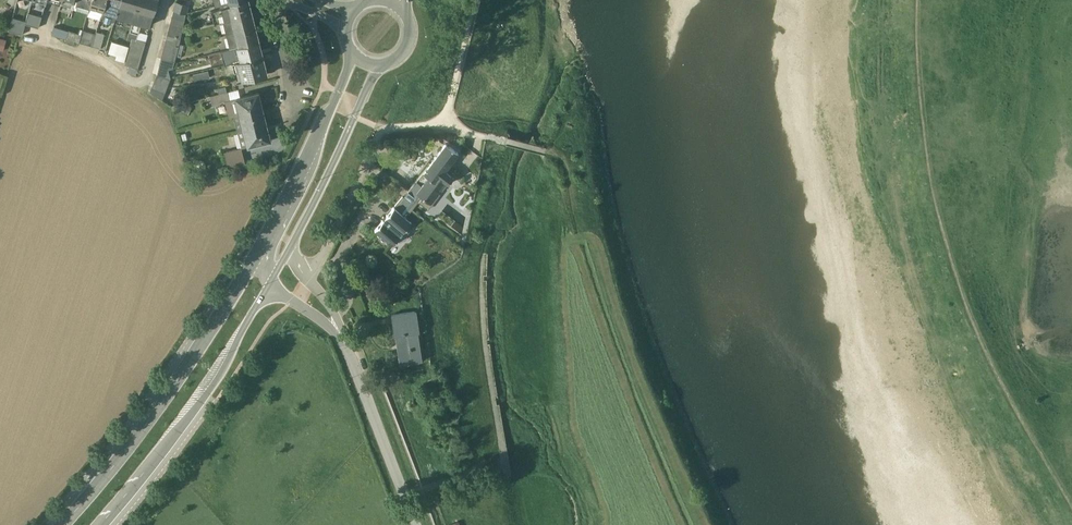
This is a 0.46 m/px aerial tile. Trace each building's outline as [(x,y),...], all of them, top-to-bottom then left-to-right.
[(74,4),(87,8),(90,0),(75,0),(74,4)] [(87,8),(87,10),(100,14),(104,0),(90,0),(87,8)] [(100,14),(103,15),(102,18),(109,20),(110,17),(113,18),(114,13),(118,0),(104,0),(100,14)] [(114,13),(131,18),(128,27),(137,30),(140,20),(148,22),(155,0),(118,0),(114,13)] [(184,11),(187,2),(180,0),(174,0),(172,7),(184,11)] [(251,11),(250,6),(248,0),(227,0),(219,2),(219,5),(210,7),(213,20),(221,18),(251,11)] [(168,24),(181,27),(184,11),(172,7),(168,24)] [(25,17),(24,20),(38,24),(41,13),(27,9),(25,17)] [(225,32),(255,25),(251,11),(221,18),(225,32)] [(18,29),(21,30),(24,20),(25,17),(12,14),(8,26),(8,27),(18,29)] [(166,31),(180,35),(181,27),(168,24),(166,31)] [(78,39),(82,27),(82,26),(79,25),(77,30),(68,27),(65,35),(78,39)] [(228,45),(258,38),(255,25),(225,32),(228,45)] [(78,39),(91,43),(95,30),(82,27),(78,39)] [(137,30),(128,27),(127,33),(131,34),(129,43),(124,58),(123,61),(127,62),(136,65),(137,65),(147,31),(137,30)] [(95,30),(91,43),(99,45),(103,31),(96,28),(95,30)] [(166,31),(164,39),(177,42),(183,41),(178,40),(180,35),(166,31)] [(124,58),(129,43),(110,37),(107,49),(115,52),(114,55),(124,58)] [(233,60),(262,52),(258,38),(228,45),(219,47),(223,62),(233,60)] [(164,39),(160,55),(170,58),(174,58),(175,53),(179,55),(183,41),(177,42),(164,39)] [(240,78),(267,72),(262,52),(233,60),(237,76),(239,75),(240,78)] [(160,55),(156,71),(166,75),(168,66),(170,58),(160,55)] [(136,65),(127,62),(125,69),(134,71),(136,65)] [(193,77),(209,74),(207,67),(191,70),(193,77)] [(149,88),(161,97),(169,76),(166,75),(156,71),(149,88)] [(237,85),(226,88),(228,96),(239,92),(237,85)] [(232,112),(261,104),(257,87),(239,92),(228,96),(232,112)] [(223,97),(228,96),(226,88),(209,92),(211,100),(223,97)] [(227,113),(232,112),(228,96),(223,97),(227,113)] [(232,112),(236,127),(264,120),(261,104),(232,112)] [(240,144),(269,137),(264,120),(236,127),(240,144)] [(444,167),(457,149),(444,139),(428,161),(407,186),(408,187),(408,188),(407,187),(403,193),(404,193),(403,194),(401,193),(393,202),(394,203),(394,204),(404,212),(416,197),(427,204),(439,189),(438,188),(439,186),(441,187),(452,172),(444,167)] [(244,159),(240,144),(222,148),(226,164),(244,159)] [(387,238),(390,240),(395,235),(398,238),(400,235),(401,235),(402,235),(403,235),(404,234),(405,233),(406,232),(406,231),(406,230),(406,229),(408,226),(404,223),(410,217),(404,212),(394,204),(392,203),(383,214),(382,213),(381,214),(382,215),(373,225),(378,230),(377,231),(376,230),(376,232),(376,233),(377,234),(378,235),(379,236),(380,237),(381,237),(382,238),(383,238),(384,238),(385,238),(386,238),(387,238)] [(453,216),(450,222),(460,227),(463,222),(453,216)] [(399,359),(421,355),(417,328),(418,328),(415,307),(390,310),(393,331),(396,330),(398,343),(396,343),(399,359)]
